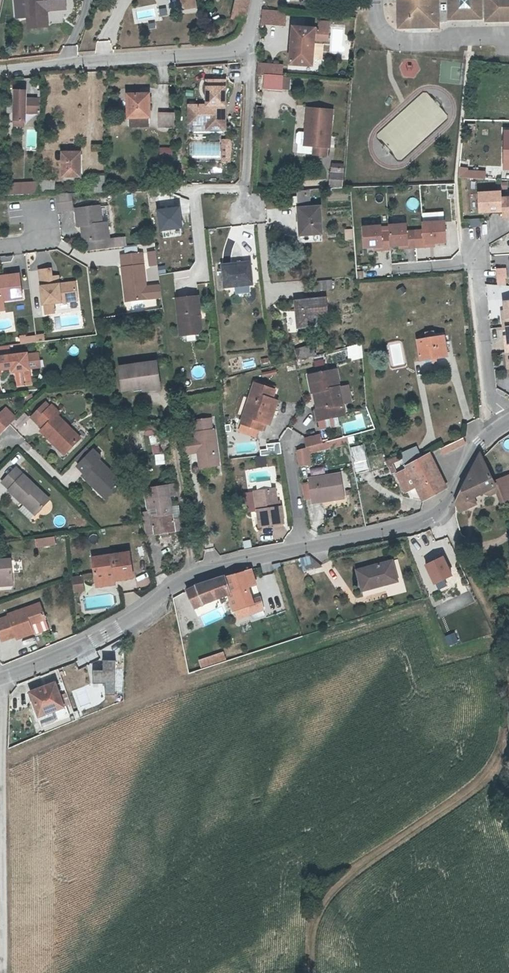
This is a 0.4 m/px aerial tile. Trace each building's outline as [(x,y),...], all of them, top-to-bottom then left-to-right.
[(46,16),(45,11),(65,8),(64,0),(14,0),(16,19),(27,18),(46,16)] [(183,10),(197,7),(196,0),(181,0),(183,10)] [(246,23),(250,0),(234,0),(229,18),(246,23)] [(483,17),(484,22),(508,21),(508,0),(395,0),(396,28),(409,28),(409,23),(423,23),(423,27),(437,27),(437,22),(445,22),(448,18),(483,17)] [(285,12),(263,9),(262,16),(261,24),(284,26),(285,12)] [(46,16),(27,18),(28,29),(47,27),(46,16)] [(294,28),(290,65),(312,67),(315,40),(329,41),(331,24),(320,23),(319,30),(294,28)] [(268,26),(268,50),(282,51),(282,26),(268,26)] [(291,66),(256,64),(255,76),(272,77),(290,78),(291,66)] [(207,101),(189,101),(189,119),(207,119),(207,124),(226,125),(225,76),(208,76),(207,101)] [(290,78),(272,77),(271,89),(278,90),(278,92),(288,93),(288,90),(296,91),(297,79),(290,78)] [(27,91),(16,91),(16,125),(24,125),(24,119),(27,119),(27,112),(42,111),(42,98),(27,98),(27,91)] [(134,117),(150,117),(152,117),(151,95),(132,95),(132,117),(134,117)] [(174,121),(175,107),(159,107),(159,121),(174,121)] [(331,111),(307,109),(306,134),(299,134),(296,136),(296,144),(298,146),(315,147),(314,154),(327,155),(327,147),(330,147),(331,111)] [(150,125),(150,117),(134,117),(134,125),(150,125)] [(314,154),(315,147),(298,146),(298,153),(314,154)] [(81,152),(64,153),(64,176),(81,176),(81,152)] [(467,168),(459,168),(458,177),(466,178),(467,168)] [(343,171),(332,171),(331,186),(342,187),(343,171)] [(35,195),(36,182),(7,182),(7,195),(35,195)] [(507,212),(507,195),(506,189),(481,190),(481,213),(507,212)] [(308,190),(303,190),(298,191),(299,206),(309,205),(308,190)] [(161,213),(175,214),(176,203),(161,203),(161,213)] [(89,251),(123,247),(122,239),(106,241),(106,238),(110,237),(108,221),(103,221),(101,204),(77,207),(79,225),(84,225),(85,232),(83,232),(84,241),(88,241),(89,251)] [(320,207),(298,209),(300,236),(321,234),(320,207)] [(417,230),(418,249),(436,248),(436,244),(450,242),(449,220),(424,221),(424,230),(417,230)] [(392,224),(392,230),(392,250),(418,249),(417,230),(417,229),(411,229),(411,223),(392,224)] [(386,230),(385,224),(365,225),(366,247),(374,247),(375,251),(392,250),(392,230),(386,230)] [(152,262),(160,261),(160,260),(158,251),(151,252),(152,262)] [(123,267),(125,285),(130,284),(132,300),(148,298),(143,254),(122,256),(124,267),(123,267)] [(52,280),(51,275),(50,263),(39,265),(42,303),(44,303),(45,313),(55,312),(54,302),(77,300),(75,286),(59,287),(59,284),(55,284),(54,280),(52,280)] [(225,290),(252,288),(250,266),(223,268),(225,290)] [(506,285),(504,267),(495,268),(496,285),(506,285)] [(55,284),(59,284),(58,274),(51,275),(52,280),(54,280),(55,284)] [(0,280),(0,301),(22,298),(20,275),(1,276),(2,280),(0,280)] [(181,334),(204,332),(200,297),(177,299),(181,334)] [(316,301),(296,303),(299,330),(318,328),(316,301)] [(427,338),(418,340),(421,361),(448,357),(444,336),(436,338),(435,332),(427,333),(427,338)] [(37,342),(36,335),(26,336),(27,343),(37,342)] [(346,346),(348,360),(363,358),(360,343),(346,346)] [(0,346),(0,370),(12,369),(18,372),(19,386),(32,384),(28,355),(8,357),(7,345),(0,346)] [(295,353),(298,361),(312,357),(310,349),(295,353)] [(147,382),(160,380),(158,359),(120,364),(123,387),(134,386),(147,384),(147,382)] [(191,369),(195,378),(204,374),(199,365),(191,369)] [(320,410),(314,411),(316,422),(344,416),(334,371),(306,377),(310,395),(316,394),(320,410)] [(161,386),(160,380),(147,382),(147,384),(134,386),(135,389),(161,386)] [(260,432),(262,425),(270,400),(273,392),(253,385),(240,425),(241,425),(257,431),(260,432)] [(316,394),(310,395),(314,411),(320,410),(316,394)] [(49,410),(40,418),(39,419),(46,426),(43,429),(56,442),(60,438),(71,449),(84,435),(61,413),(64,411),(56,403),(54,404),(50,400),(45,406),(49,410)] [(270,400),(262,425),(268,427),(276,403),(270,400)] [(37,414),(40,418),(49,410),(45,406),(37,414)] [(3,413),(14,424),(17,421),(6,410),(3,413)] [(3,413),(0,416),(0,437),(14,424),(3,413)] [(197,439),(199,454),(201,469),(220,466),(215,431),(213,431),(211,420),(196,422),(198,433),(196,434),(197,439)] [(147,427),(149,434),(158,432),(156,425),(147,427)] [(257,431),(241,425),(238,433),(255,438),(257,431)] [(166,463),(162,446),(158,447),(155,435),(147,437),(155,466),(166,463)] [(304,440),(305,448),(321,443),(319,436),(304,440)] [(466,442),(463,437),(442,449),(444,453),(465,443),(466,442)] [(67,453),(71,449),(60,438),(56,442),(67,453)] [(199,454),(197,439),(184,441),(185,456),(199,454)] [(264,444),(265,455),(281,454),(280,443),(264,444)] [(361,444),(349,447),(356,473),(368,471),(361,444)] [(419,459),(422,457),(416,444),(399,452),(406,466),(409,464),(419,459)] [(78,457),(84,464),(96,451),(91,445),(78,457)] [(300,466),(310,464),(307,448),(297,451),(300,466)] [(96,451),(84,464),(82,465),(89,472),(86,474),(98,486),(101,483),(111,495),(126,481),(102,459),(106,456),(98,449),(96,451)] [(508,505),(508,474),(495,479),(494,480),(481,451),(481,452),(480,453),(480,454),(479,454),(478,458),(474,466),(469,476),(463,489),(467,500),(464,501),(465,502),(466,506),(467,509),(478,504),(474,497),(484,493),(487,492),(493,494),(498,492),(503,490),(508,505)] [(430,453),(422,457),(419,459),(409,464),(406,466),(417,486),(417,487),(423,500),(446,487),(430,453)] [(265,457),(255,458),(256,468),(266,467),(265,457)] [(406,492),(417,486),(406,466),(405,466),(397,470),(396,471),(406,492)] [(28,499),(40,511),(53,498),(20,468),(6,481),(13,487),(11,489),(25,501),(28,499)] [(341,473),(310,478),(311,485),(313,497),(314,503),(323,502),(323,499),(345,495),(341,473)] [(101,483),(98,486),(109,497),(111,495),(101,483)] [(176,483),(171,484),(171,483),(147,486),(149,504),(159,503),(160,511),(153,511),(152,508),(146,509),(149,532),(162,530),(170,529),(184,527),(183,516),(175,516),(172,493),(177,493),(176,483)] [(302,486),(304,499),(313,497),(311,485),(302,486)] [(467,500),(463,489),(457,501),(460,511),(467,509),(466,506),(465,502),(464,501),(467,500)] [(274,490),(253,493),(258,529),(281,526),(279,510),(277,510),(274,490)] [(498,492),(504,507),(508,506),(508,505),(503,490),(498,492)] [(38,514),(40,511),(28,499),(25,501),(38,514)] [(22,505),(18,509),(28,520),(32,516),(22,505)] [(57,537),(41,540),(42,546),(58,544),(57,537)] [(96,560),(100,584),(119,581),(135,578),(132,554),(96,560)] [(301,562),(304,570),(322,565),(321,563),(310,554),(300,557),(301,562)] [(384,579),(397,575),(392,559),(356,569),(362,590),(385,583),(384,579)] [(1,585),(15,583),(14,563),(0,564),(0,585),(1,585)] [(250,568),(241,570),(246,585),(255,582),(250,568)] [(84,576),(76,578),(78,593),(86,592),(84,576)] [(15,583),(1,585),(2,592),(16,592),(15,583)] [(33,630),(32,625),(48,620),(43,604),(10,614),(11,618),(0,622),(0,630),(3,640),(17,635),(18,640),(35,635),(33,630)] [(35,635),(36,637),(52,631),(48,620),(32,625),(33,630),(35,635)] [(74,656),(71,657),(74,663),(83,660),(92,657),(100,652),(107,649),(116,645),(123,640),(119,632),(117,633),(116,634),(108,639),(96,645),(85,650),(74,656)] [(223,650),(197,658),(200,667),(226,660),(223,650)] [(100,657),(100,667),(91,667),(91,693),(114,693),(114,657),(100,657)] [(56,681),(30,693),(40,716),(58,708),(66,704),(56,681)] [(75,691),(79,706),(89,704),(86,689),(75,691)] [(71,712),(67,704),(66,704),(58,708),(61,716),(71,712)]
